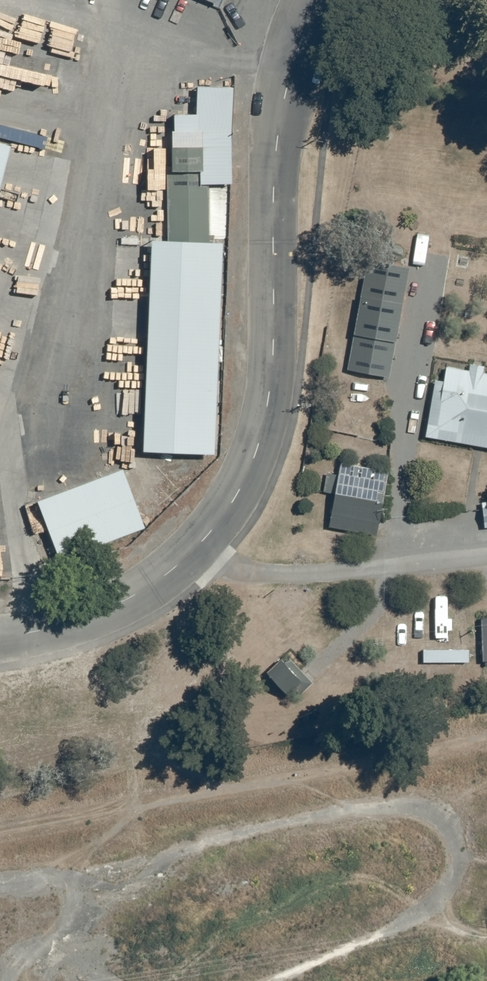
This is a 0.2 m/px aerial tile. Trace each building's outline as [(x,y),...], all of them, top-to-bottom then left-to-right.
[(174,113),(174,129),(202,128),(202,169),(200,169),(200,183),(209,183),(232,183),(231,131),(233,86),(198,85),(196,113),(174,113)] [(168,239),(210,241),(209,183),(200,183),(200,169),(202,169),(202,128),(174,129),(172,129),(172,146),(147,146),(147,180),(167,180),(168,239)] [(0,142),(0,186),(11,144),(0,142)] [(215,452),(222,241),(210,241),(168,239),(152,238),(143,449),(215,452)] [(367,259),(353,333),(396,342),(410,266),(367,259)] [(486,447),(486,373),(483,372),(484,366),(470,363),(469,369),(446,365),(444,380),(435,378),(425,436),(486,447)] [(323,492),(335,494),(329,526),(376,535),(388,471),(341,462),(338,474),(327,472),(323,492)] [(145,526),(123,467),(37,500),(60,559),(145,526)] [(456,619),(434,620),(435,651),(461,650),(462,663),(473,663),(471,605),(456,606),(456,619)] [(285,662),(281,658),(266,672),(289,696),(296,690),(300,695),(314,682),(291,657),(285,662)]
